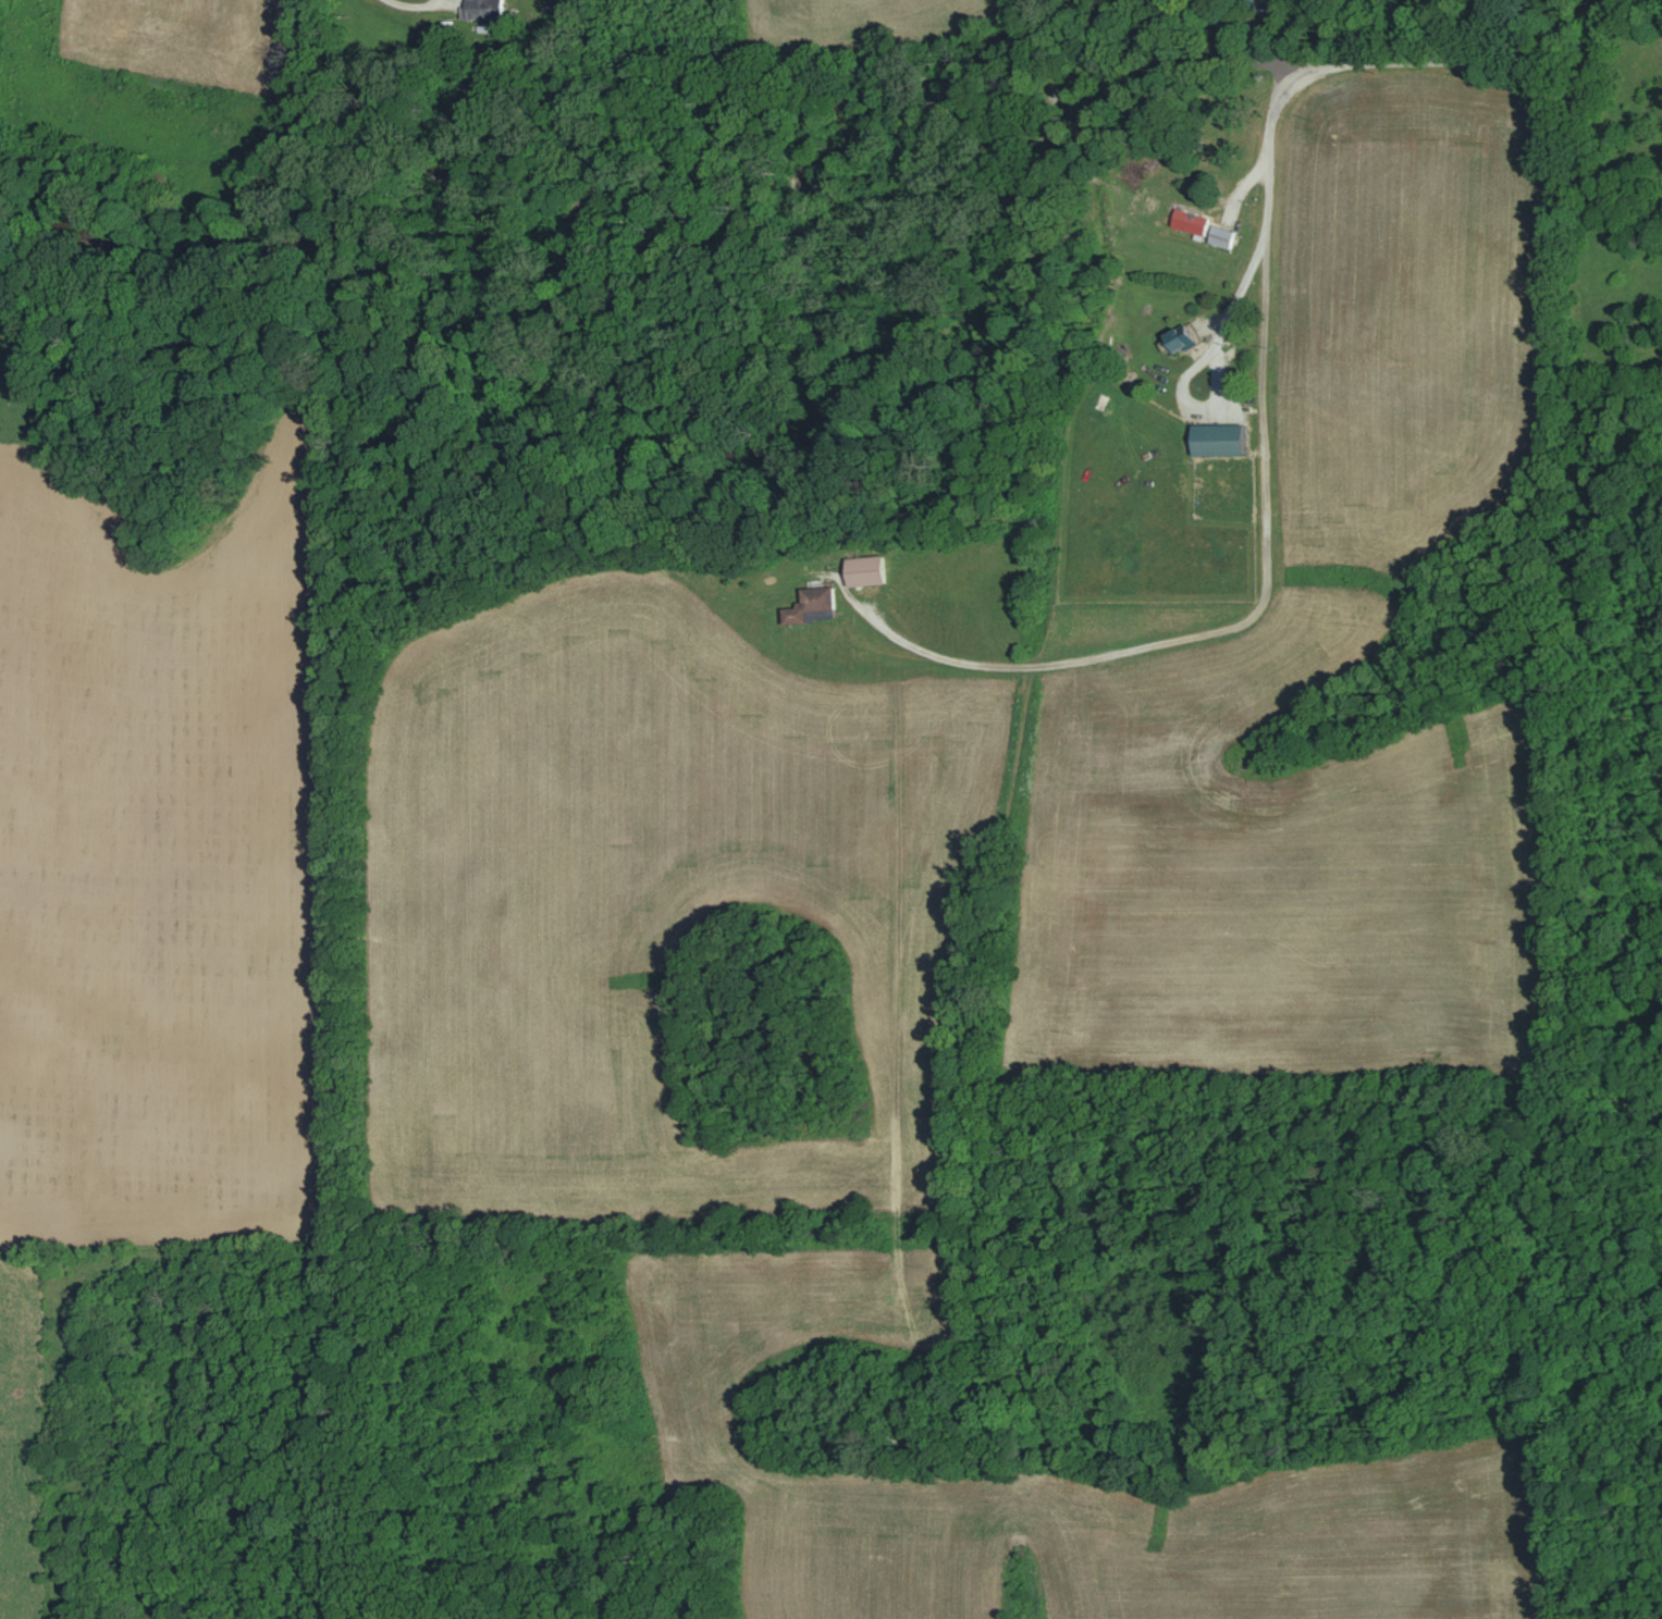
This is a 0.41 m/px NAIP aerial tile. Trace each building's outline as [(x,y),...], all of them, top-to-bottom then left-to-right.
[(506,17),(505,0),(470,0),(470,6),(464,6),(464,19),(506,17)] [(1205,218),(1172,207),(1166,225),(1199,236),(1205,218)] [(1227,249),(1232,231),(1209,224),(1204,242),(1227,249)] [(1192,341),(1182,323),(1158,336),(1168,355),(1192,341)] [(1238,424),(1187,425),(1187,455),(1239,454),(1238,424)] [(880,585),(879,556),(841,557),(842,586),(880,585)] [(778,624),(818,621),(818,611),(830,610),(829,586),(797,588),(798,605),(777,606),(778,624)]
